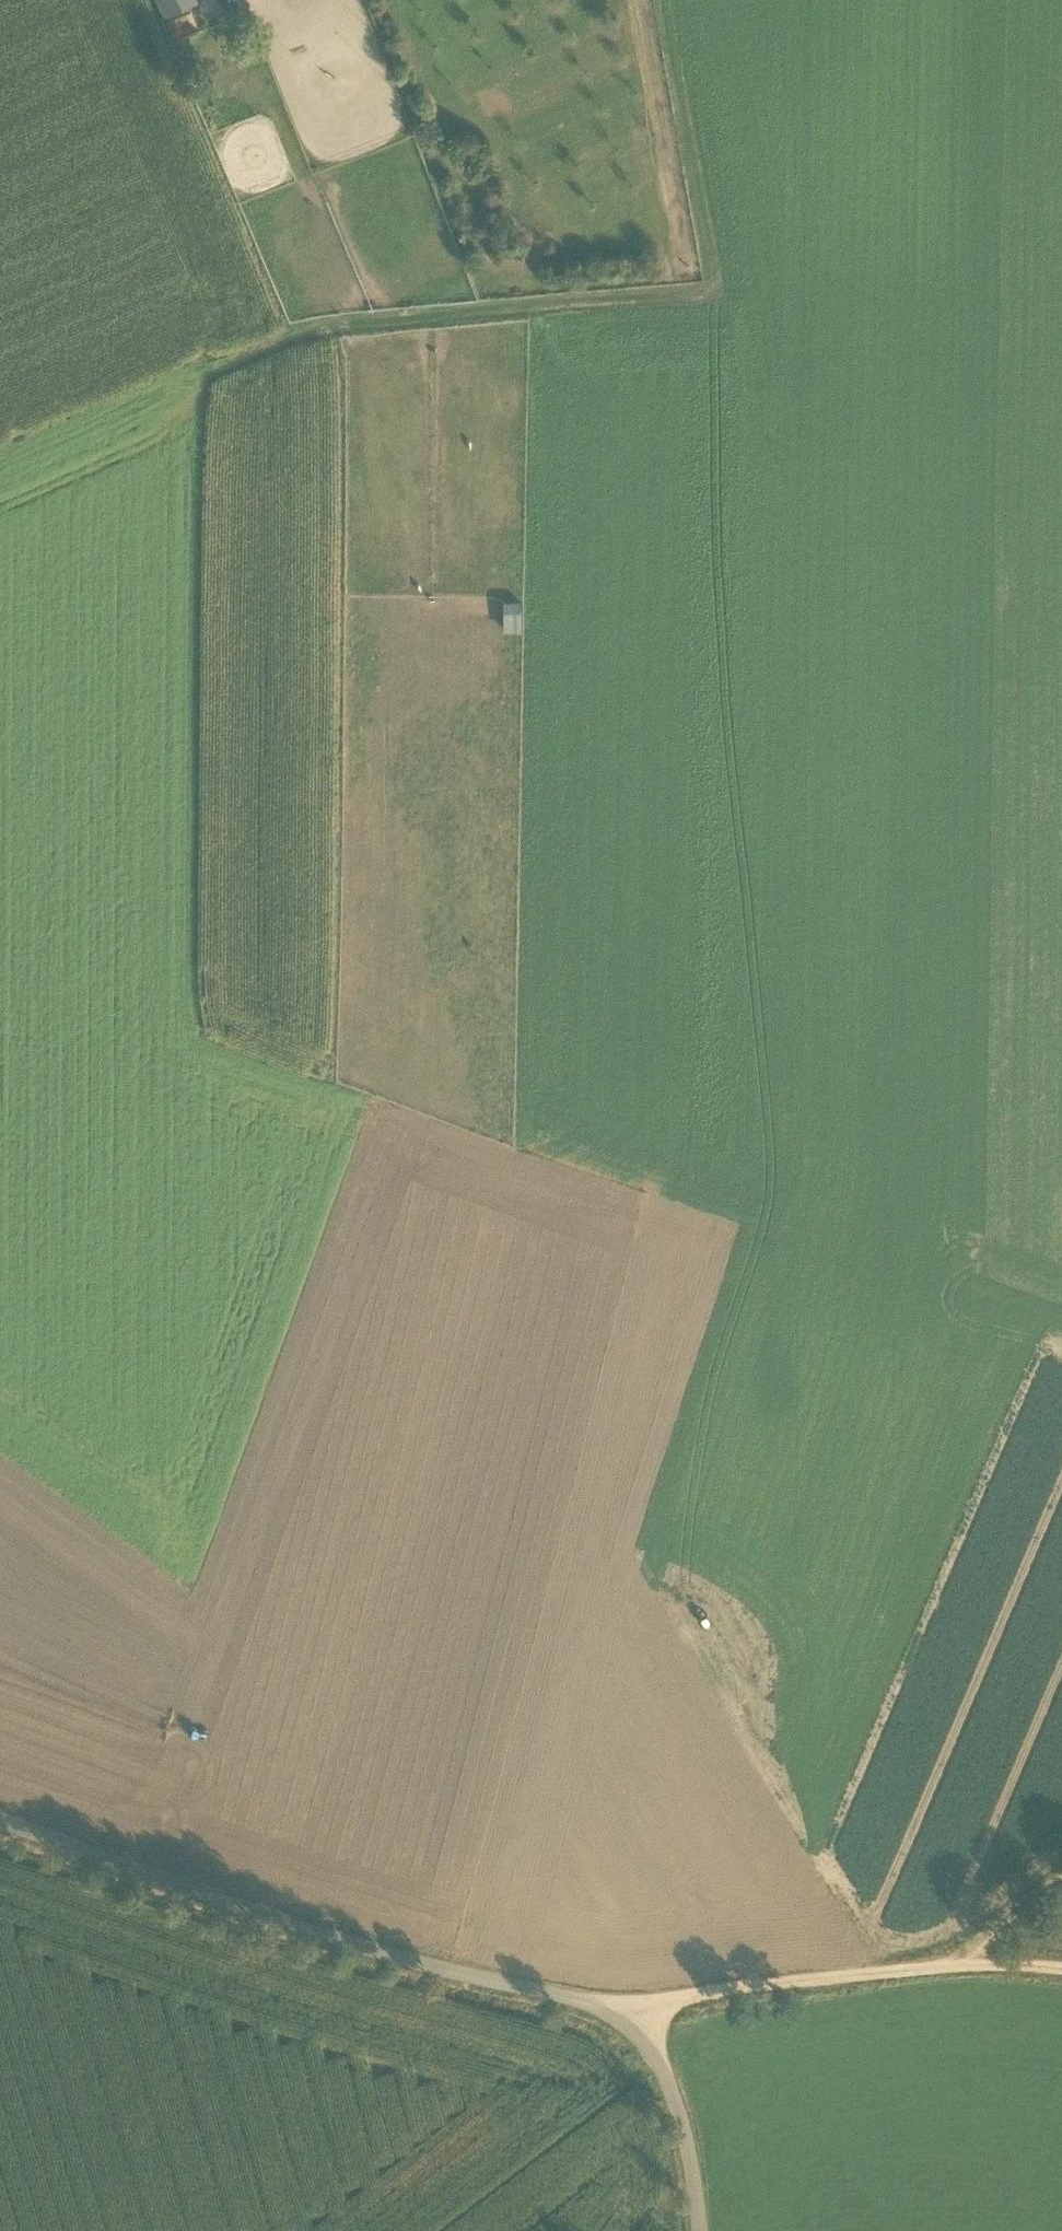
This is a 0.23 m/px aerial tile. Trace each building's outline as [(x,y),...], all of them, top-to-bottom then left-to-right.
[(162,17),(200,1),(199,0),(154,0),(162,17)]
